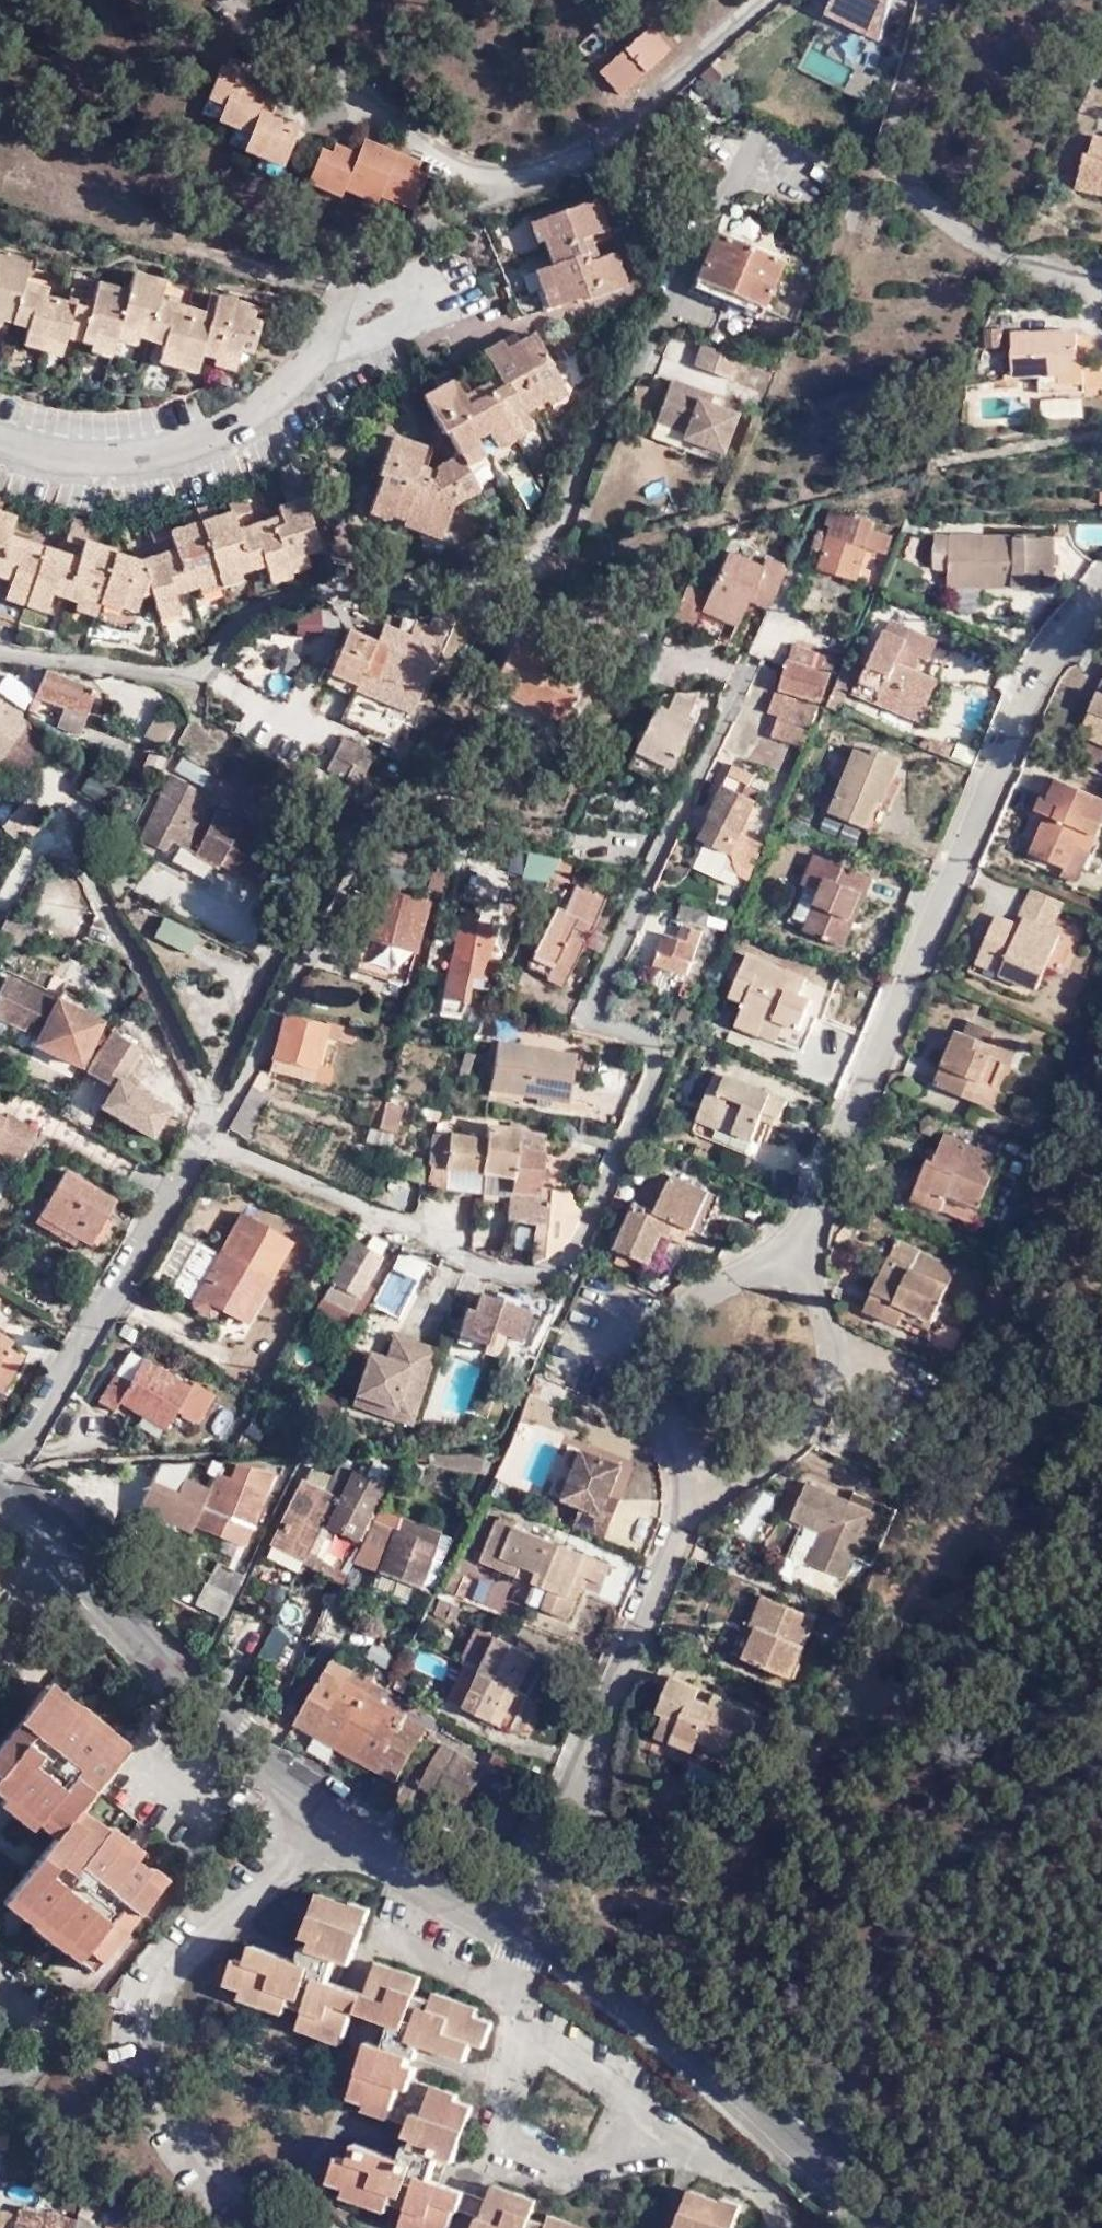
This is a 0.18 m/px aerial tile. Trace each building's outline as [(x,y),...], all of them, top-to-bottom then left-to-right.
[(630,68),(680,21),(661,0),(656,0),(607,45),(630,68)] [(884,12),(889,0),(860,0),(884,12)] [(257,128),(296,142),(313,98),(283,87),(288,71),(256,58),(261,41),(242,34),(239,43),(231,41),(220,77),(235,81),(228,98),(264,111),(257,128)] [(1101,157),(1101,110),(1092,108),(1088,127),(1080,126),(1075,152),(1101,157)] [(394,173),(426,183),(440,147),(432,144),(435,138),(375,114),(370,125),(345,117),(341,126),(333,123),(320,159),(353,172),(355,166),(391,179),(394,173)] [(1075,152),(1073,163),(1101,170),(1101,157),(1075,152)] [(604,184),(548,201),(554,222),(550,223),(557,245),(551,247),(560,285),(588,277),(591,283),(630,270),(620,237),(602,242),(591,247),(583,222),(594,219),(613,214),(604,184)] [(554,222),(548,201),(536,203),(542,225),(550,223),(554,222)] [(777,240),(714,217),(692,270),(757,293),(777,240)] [(602,242),(594,219),(583,222),(591,247),(602,242)] [(232,334),(235,325),(250,330),(258,296),(243,293),(246,278),(212,269),(209,280),(207,289),(157,277),(160,268),(162,256),(131,247),(127,267),(92,257),(89,274),(88,285),(17,267),(20,256),(23,240),(0,235),(0,301),(16,304),(15,311),(58,321),(60,315),(87,321),(85,329),(105,336),(112,316),(113,304),(136,307),(134,314),(159,320),(157,326),(195,335),(197,329),(210,331),(232,334)] [(560,285),(551,247),(539,251),(550,287),(560,285)] [(88,285),(89,274),(20,256),(17,267),(88,285)] [(207,289),(209,280),(160,268),(157,277),(207,289)] [(132,322),(134,314),(136,307),(113,304),(112,316),(132,322)] [(557,368),(574,360),(545,307),(526,317),(520,312),(497,326),(510,352),(515,359),(482,378),(476,372),(463,345),(445,355),(449,363),(435,371),(457,411),(463,409),(473,428),(492,417),(489,411),(500,406),(503,411),(540,392),(536,385),(558,372),(557,368)] [(987,330),(1004,328),(1002,310),(986,313),(987,330)] [(55,333),(58,321),(15,311),(12,323),(55,333)] [(1088,375),(1089,372),(1090,351),(1091,347),(1081,346),(1082,317),(1015,314),(1015,353),(1032,352),(1042,357),(1041,373),(1088,375)] [(725,333),(688,319),(679,340),(715,355),(725,333)] [(192,350),(195,335),(157,326),(153,339),(192,350)] [(230,346),(232,334),(210,331),(208,342),(230,346)] [(1089,372),(1101,371),(1101,352),(1090,351),(1089,372)] [(515,359),(510,352),(476,372),(482,378),(515,359)] [(580,369),(574,360),(557,368),(558,372),(563,379),(580,369)] [(738,397),(710,387),(698,384),(700,373),(671,360),(655,399),(684,410),(681,421),(721,436),(738,397)] [(698,384),(710,387),(713,378),(700,373),(698,384)] [(544,401),(540,392),(503,411),(509,421),(544,401)] [(479,440),(473,428),(450,441),(450,446),(446,456),(424,447),(428,439),(434,421),(400,407),(384,449),(391,453),(383,473),(403,478),(418,482),(415,490),(455,501),(461,481),(492,464),(479,440)] [(492,417),(473,428),(479,440),(498,428),(492,417)] [(446,456),(450,446),(428,439),(424,447),(446,456)] [(11,512),(15,495),(0,491),(0,553),(12,556),(13,561),(54,571),(56,567),(78,572),(79,567),(100,571),(99,574),(121,578),(121,573),(125,559),(144,562),(152,560),(161,587),(181,581),(177,565),(204,556),(202,550),(239,540),(241,545),(267,538),(269,542),(292,534),(296,543),(309,538),(306,526),(319,522),(301,457),(268,468),(276,494),(254,500),(239,505),(236,499),(231,482),(246,479),(243,467),(179,479),(180,498),(172,500),(176,514),(179,523),(146,534),(142,526),(84,513),(82,518),(80,528),(78,539),(8,522),(11,512)] [(396,496),(399,490),(403,478),(383,473),(377,487),(396,496)] [(399,490),(413,495),(415,490),(418,482),(403,478),(399,490)] [(152,506),(172,500),(168,490),(148,494),(152,506)] [(450,515),(455,501),(415,490),(413,495),(411,499),(450,515)] [(870,509),(871,504),(828,491),(823,507),(828,509),(826,515),(816,512),(809,535),(820,539),(815,552),(854,563),(864,529),(884,535),(890,515),(870,509)] [(239,505),(254,500),(252,493),(236,499),(239,505)] [(80,528),(11,512),(8,522),(78,539),(80,528)] [(987,567),(1009,569),(1010,553),(1024,554),(1027,553),(1028,517),(928,513),(925,542),(944,542),(943,558),(980,561),(987,567)] [(176,514),(142,526),(146,534),(179,523),(176,514)] [(1048,518),(1028,517),(1027,553),(1024,554),(1023,565),(1032,565),(1033,554),(1046,555),(1048,518)] [(292,534),(269,542),(273,550),(296,543),(292,534)] [(715,536),(697,580),(691,593),(725,607),(736,584),(743,570),(763,578),(776,550),(755,542),(751,552),(715,536)] [(202,550),(204,556),(206,565),(244,553),(241,545),(239,540),(202,550)] [(1010,553),(1009,569),(1022,570),(1023,565),(1024,554),(1010,553)] [(125,559),(121,573),(140,576),(144,562),(125,559)] [(54,571),(13,561),(8,575),(50,585),(54,571)] [(79,567),(78,572),(77,578),(98,584),(99,574),(100,571),(79,567)] [(757,593),(763,578),(743,570),(736,584),(757,593)] [(697,580),(677,572),(663,603),(684,610),(691,593),(697,580)] [(317,644),(315,649),(341,673),(390,721),(447,610),(435,604),(430,612),(413,604),(406,618),(379,607),(371,622),(367,630),(354,623),(358,615),(344,608),(324,646),(317,644)] [(851,674),(920,707),(938,670),(908,655),(915,642),(930,650),(939,630),(892,607),(871,646),(868,645),(851,674)] [(194,626),(187,609),(167,616),(173,633),(194,626)] [(371,622),(358,615),(354,623),(367,630),(371,622)] [(792,616),(788,632),(831,643),(835,626),(792,616)] [(545,656),(552,641),(511,620),(480,683),(536,711),(544,693),(575,708),(589,679),(545,656)] [(781,659),(824,669),(831,643),(788,632),(781,659)] [(1101,721),(1101,638),(1100,637),(1092,656),(1101,661),(1095,677),(1085,672),(1077,690),(1094,698),(1087,715),(1101,721)] [(824,681),(822,686),(834,691),(853,647),(841,642),(824,681)] [(341,673),(315,649),(312,655),(341,673)] [(99,667),(46,654),(38,678),(94,690),(99,667)] [(1101,661),(1092,656),(1085,672),(1095,677),(1101,661)] [(822,686),(824,681),(773,664),(766,683),(776,687),(816,702),(822,686)] [(692,671),(655,672),(617,749),(648,763),(655,747),(662,748),(682,707),(677,703),(692,671)] [(0,684),(0,689),(26,702),(34,688),(6,673),(0,684)] [(384,733),(390,721),(341,673),(330,698),(372,718),(370,726),(384,733)] [(94,690),(68,684),(65,703),(89,709),(94,690)] [(771,703),(809,718),(816,702),(776,687),(771,703)] [(1087,715),(1094,698),(1077,690),(1066,716),(1101,731),(1101,721),(1087,715)] [(15,741),(25,727),(13,718),(22,704),(0,691),(0,731),(15,741)] [(155,695),(140,718),(158,730),(173,707),(155,695)] [(308,744),(326,753),(333,740),(345,746),(353,731),(323,715),(308,744)] [(918,728),(947,740),(952,729),(935,721),(931,720),(927,720),(923,722),(919,725),(918,728)] [(29,723),(3,760),(23,774),(49,738),(29,723)] [(818,791),(853,806),(870,769),(876,772),(888,739),(859,726),(857,733),(843,727),(818,791)] [(746,853),(751,855),(766,819),(744,810),(764,770),(749,764),(754,755),(736,745),(721,781),(704,817),(738,831),(746,853)] [(181,758),(174,770),(202,786),(210,774),(181,758)] [(1020,834),(1060,852),(1070,829),(1080,834),(1101,783),(1040,758),(1025,790),(1036,795),(1032,803),(1020,834)] [(196,790),(170,776),(139,838),(162,851),(168,841),(196,790)] [(196,790),(168,841),(191,852),(213,808),(217,801),(196,790)] [(1022,799),(1032,803),(1036,795),(1025,790),(1022,799)] [(43,811),(28,798),(1,826),(16,840),(43,811)] [(219,867),(221,864),(239,825),(241,824),(213,808),(191,852),(219,867)] [(239,825),(221,864),(261,884),(280,845),(239,825)] [(1070,829),(1060,852),(1056,860),(1070,866),(1084,836),(1080,834),(1070,829)] [(553,837),(526,831),(522,853),(543,859),(545,855),(553,837)] [(386,938),(382,958),(408,961),(426,879),(393,873),(395,857),(374,853),(359,930),(386,938)] [(545,855),(543,859),(540,865),(558,874),(562,863),(545,855)] [(792,910),(822,922),(831,896),(843,900),(853,872),(815,855),(792,910)] [(142,889),(161,896),(171,870),(152,863),(142,889)] [(540,865),(532,882),(550,889),(559,893),(565,877),(558,874),(540,865)] [(1013,883),(1044,894),(1051,879),(1019,865),(1013,883)] [(559,893),(550,889),(525,942),(544,951),(541,960),(559,968),(597,884),(569,870),(565,877),(559,893)] [(1014,899),(1038,909),(1044,894),(1013,883),(1004,905),(1009,907),(1014,899)] [(709,895),(685,886),(679,897),(703,908),(709,895)] [(30,903),(26,901),(24,900),(6,891),(0,902),(0,915),(18,924),(25,912),(51,925),(55,917),(30,903)] [(831,896),(822,922),(833,926),(843,900),(831,896)] [(450,898),(430,981),(454,987),(462,960),(472,962),(485,906),(450,898)] [(967,942),(1022,968),(1025,970),(1049,914),(1038,909),(1014,899),(1009,907),(1004,905),(985,898),(967,942)] [(648,946),(682,958),(700,916),(682,908),(677,920),(663,914),(648,946)] [(154,936),(188,953),(198,935),(164,917),(154,936)] [(386,938),(359,930),(355,952),(382,958),(386,938)] [(730,1006),(786,1034),(795,1016),(791,1014),(803,985),(793,980),(800,963),(742,937),(725,977),(740,985),(730,1006)] [(1017,978),(1022,968),(967,942),(962,952),(1017,978)] [(6,955),(0,967),(0,996),(39,1015),(35,1024),(81,1046),(104,999),(58,977),(57,979),(6,955)] [(454,987),(430,981),(427,993),(450,999),(454,987)] [(337,1007),(321,1003),(320,1008),(282,999),(273,1040),(315,1052),(324,1019),(334,1022),(337,1007)] [(972,1065),(984,1069),(994,1048),(1002,1050),(1010,1025),(962,1005),(956,1018),(950,1034),(941,1031),(925,1070),(965,1085),(972,1065)] [(351,1011),(337,1007),(334,1022),(347,1024),(351,1011)] [(950,1034),(956,1018),(947,1015),(941,1031),(950,1034)] [(508,1072),(564,1081),(573,1035),(492,1021),(483,1075),(507,1078),(508,1072)] [(315,1052),(273,1040),(270,1054),(312,1065),(315,1052)] [(682,1107),(740,1131),(757,1094),(767,1098),(776,1077),(708,1049),(682,1107)] [(312,1065),(324,1069),(328,1055),(315,1052),(312,1065)] [(328,1055),(324,1069),(333,1071),(336,1057),(328,1055)] [(149,1121),(166,1091),(114,1061),(97,1091),(149,1121)] [(991,1072),(984,1069),(972,1065),(965,1085),(983,1093),(991,1072)] [(265,1077),(249,1069),(228,1110),(245,1119),(265,1077)] [(379,1112),(384,1094),(374,1091),(368,1109),(379,1112)] [(385,1093),(378,1117),(394,1122),(402,1098),(385,1093)] [(0,1102),(0,1138),(15,1146),(33,1114),(4,1098),(1,1103),(0,1102)] [(510,1177),(516,1111),(493,1108),(492,1119),(451,1114),(451,1115),(436,1113),(430,1150),(432,1149),(429,1165),(510,1177)] [(570,1171),(550,1169),(549,1184),(538,1183),(545,1114),(516,1111),(510,1178),(507,1201),(534,1204),(530,1243),(548,1235),(556,1230),(563,1226),(568,1221),(572,1214),(585,1184),(570,1171)] [(903,1168),(935,1183),(938,1176),(970,1189),(990,1140),(933,1115),(925,1132),(919,1130),(903,1168)] [(44,1202),(81,1223),(92,1229),(117,1185),(69,1158),(44,1202)] [(654,1197),(632,1188),(611,1235),(615,1237),(639,1247),(644,1248),(657,1218),(666,1222),(683,1230),(689,1216),(699,1192),(709,1196),(716,1180),(668,1160),(654,1197)] [(938,1176),(935,1183),(903,1168),(898,1179),(931,1192),(964,1205),(968,1194),(970,1189),(938,1176)] [(699,1192),(689,1216),(698,1219),(709,1196),(699,1192)] [(76,1232),(81,1223),(44,1202),(40,1211),(76,1232)] [(657,1218),(644,1248),(653,1252),(666,1222),(657,1218)] [(884,1221),(876,1241),(902,1250),(909,1232),(884,1221)] [(381,1243),(355,1228),(324,1284),(351,1298),(381,1243)] [(285,1246),(254,1230),(241,1252),(222,1241),(192,1293),(214,1304),(220,1297),(246,1311),(268,1269),(274,1270),(285,1246)] [(902,1250),(876,1241),(856,1291),(917,1316),(947,1247),(909,1232),(902,1250)] [(615,1237),(611,1249),(634,1259),(639,1247),(615,1237)] [(521,1309),(535,1314),(546,1292),(509,1278),(505,1287),(481,1278),(474,1294),(466,1292),(454,1320),(486,1333),(491,1318),(514,1327),(521,1309)] [(401,1384),(418,1389),(435,1336),(400,1323),(390,1345),(374,1339),(366,1364),(375,1368),(367,1389),(396,1399),(401,1384)] [(11,1334),(0,1328),(0,1354),(11,1334)] [(188,1372),(140,1343),(127,1364),(112,1355),(95,1384),(109,1394),(116,1385),(161,1413),(188,1372)] [(393,1408),(396,1399),(367,1389),(375,1368),(366,1364),(354,1397),(393,1408)] [(428,1437),(426,1447),(497,1459),(501,1453),(508,1434),(428,1437)] [(582,1496),(574,1515),(603,1528),(612,1507),(602,1503),(609,1486),(623,1456),(586,1440),(564,1486),(582,1496)] [(330,1460),(342,1466),(349,1453),(338,1446),(330,1460)] [(209,1472),(191,1507),(227,1522),(236,1501),(243,1503),(263,1459),(247,1452),(238,1470),(216,1458),(209,1472)] [(264,1543),(293,1558),(341,1468),(311,1452),(303,1466),(298,1463),(266,1531),(269,1532),(264,1543)] [(331,1498),(360,1512),(382,1468),(354,1454),(331,1498)] [(134,1488),(186,1515),(191,1507),(209,1472),(183,1460),(175,1474),(149,1460),(134,1488)] [(868,1489),(799,1460),(783,1494),(816,1509),(802,1542),(839,1557),(868,1489)] [(620,1491),(609,1486),(602,1503),(612,1507),(620,1491)] [(415,1573),(438,1519),(397,1501),(392,1513),(372,1505),(349,1546),(415,1573)] [(498,1541),(512,1512),(494,1504),(477,1546),(492,1552),(498,1541)] [(606,1552),(512,1512),(498,1541),(536,1558),(531,1569),(546,1576),(538,1595),(564,1605),(578,1578),(569,1573),(573,1562),(583,1566),(598,1573),(606,1552)] [(452,1526),(438,1519),(415,1573),(426,1578),(452,1526)] [(536,1558),(498,1541),(492,1552),(531,1569),(536,1558)] [(212,1547),(200,1570),(226,1585),(239,1563),(212,1547)] [(447,1573),(468,1582),(476,1563),(455,1554),(447,1573)] [(578,1578),(583,1566),(573,1562),(569,1573),(578,1578)] [(726,1631),(742,1638),(755,1602),(749,1600),(761,1571),(749,1566),(726,1631)] [(226,1585),(200,1570),(190,1587),(215,1603),(226,1585)] [(755,1602),(742,1638),(788,1656),(814,1593),(761,1571),(749,1600),(755,1602)] [(451,1604),(461,1586),(444,1579),(436,1596),(451,1604)] [(483,1649),(497,1617),(477,1607),(461,1640),(467,1642),(483,1649)] [(483,1649),(467,1681),(466,1685),(513,1708),(530,1671),(545,1640),(497,1617),(483,1649)] [(274,1620),(258,1649),(278,1659),(293,1631),(274,1620)] [(453,1675),(467,1681),(483,1649),(467,1642),(453,1675)] [(295,1695),(394,1760),(427,1708),(328,1643),(295,1695)] [(711,1676),(668,1656),(650,1691),(659,1696),(651,1717),(687,1732),(692,1722),(705,1730),(701,1740),(721,1749),(735,1726),(742,1728),(757,1699),(723,1683),(720,1691),(707,1685),(711,1676)] [(530,1671),(513,1708),(519,1712),(537,1675),(530,1671)] [(35,1680),(28,1688),(108,1748),(115,1740),(35,1680)] [(0,1725),(0,1801),(24,1819),(28,1813),(48,1828),(58,1815),(66,1803),(108,1748),(28,1688),(0,1725)] [(418,1764),(461,1791),(485,1751),(443,1724),(418,1764)] [(0,1801),(0,1812),(19,1826),(24,1819),(0,1801)] [(97,1826),(66,1803),(58,1815),(91,1836),(93,1832),(97,1826)] [(28,1813),(24,1819),(43,1834),(48,1828),(28,1813)] [(43,1834),(0,1891),(0,1894),(89,1961),(146,1886),(132,1875),(137,1867),(124,1855),(93,1832),(91,1836),(58,1815),(48,1828),(43,1834)] [(100,1823),(97,1826),(93,1832),(124,1855),(130,1848),(100,1823)] [(132,1875),(146,1886),(154,1875),(140,1862),(137,1867),(132,1875)] [(322,1892),(314,1915),(322,1918),(331,1895),(322,1892)] [(0,1894),(0,1907),(83,1970),(89,1961),(0,1894)] [(577,2226),(554,2219),(551,2226),(535,2221),(539,2201),(516,2193),(513,2203),(492,2194),(489,2200),(434,2181),(436,2174),(440,2158),(450,2160),(458,2161),(474,2106),(460,2100),(460,2103),(433,2097),(435,2086),(416,2079),(419,2066),(412,2065),(414,2056),(422,2057),(427,2047),(472,2062),(479,2044),(488,2047),(498,2021),(481,2014),(461,2007),(464,2000),(439,1991),(434,2001),(420,1995),(425,1975),(400,1967),(397,1976),(377,1971),(369,1992),(332,1980),(334,1973),(340,1958),(348,1962),(355,1964),(375,1906),(358,1901),(355,1903),(331,1895),(322,1918),(314,1915),(306,1937),(317,1940),(314,1949),(306,1948),(300,1961),(257,1945),(249,1963),(239,1961),(231,1984),(247,1990),(269,1998),(266,2007),(288,2014),(292,2006),(308,2009),(301,2030),(325,2038),(327,2029),(349,2034),(358,2013),(395,2026),(392,2034),(388,2050),(379,2047),(370,2046),(352,2100),(366,2103),(392,2111),(391,2119),(410,2125),(407,2138),(415,2139),(413,2148),(405,2146),(401,2158),(356,2144),(352,2158),(338,2155),(330,2182),(348,2189),(368,2197),(367,2204),(390,2213),(393,2205),(410,2209),(406,2227),(407,2227),(428,2227),(429,2227),(432,2227),(454,2227),(460,2211),(483,2217),(480,2227),(577,2227),(577,2226)] [(344,1975),(348,1962),(340,1958),(334,1973),(344,1975)] [(380,1960),(377,1971),(397,1976),(400,1967),(380,1960)] [(245,1999),(266,2007),(269,1998),(247,1990),(245,1999)] [(483,2007),(464,2000),(461,2007),(481,2014),(483,2007)] [(345,2044),(349,2034),(327,2029),(325,2038),(345,2044)] [(388,2050),(392,2034),(385,2032),(379,2047),(388,2050)] [(462,2093),(435,2086),(433,2097),(460,2103),(460,2100),(462,2093)] [(392,2111),(366,2103),(365,2112),(391,2119),(392,2111)] [(0,2108),(0,2134),(15,2139),(22,2111),(1,2104),(0,2108)] [(445,2177),(450,2160),(440,2158),(436,2174),(445,2177)] [(495,2185),(492,2194),(513,2203),(516,2193),(495,2185)] [(345,2197),(367,2204),(368,2197),(348,2189),(345,2197)] [(693,2194),(686,2216),(694,2218),(701,2197),(693,2194)] [(745,2206),(730,2202),(727,2206),(701,2197),(694,2218),(686,2216),(682,2227),(738,2227),(745,2206)] [(79,2220),(23,2206),(17,2227),(77,2227),(79,2220)] [(79,2220),(77,2227),(101,2227),(79,2218),(79,2220)]
